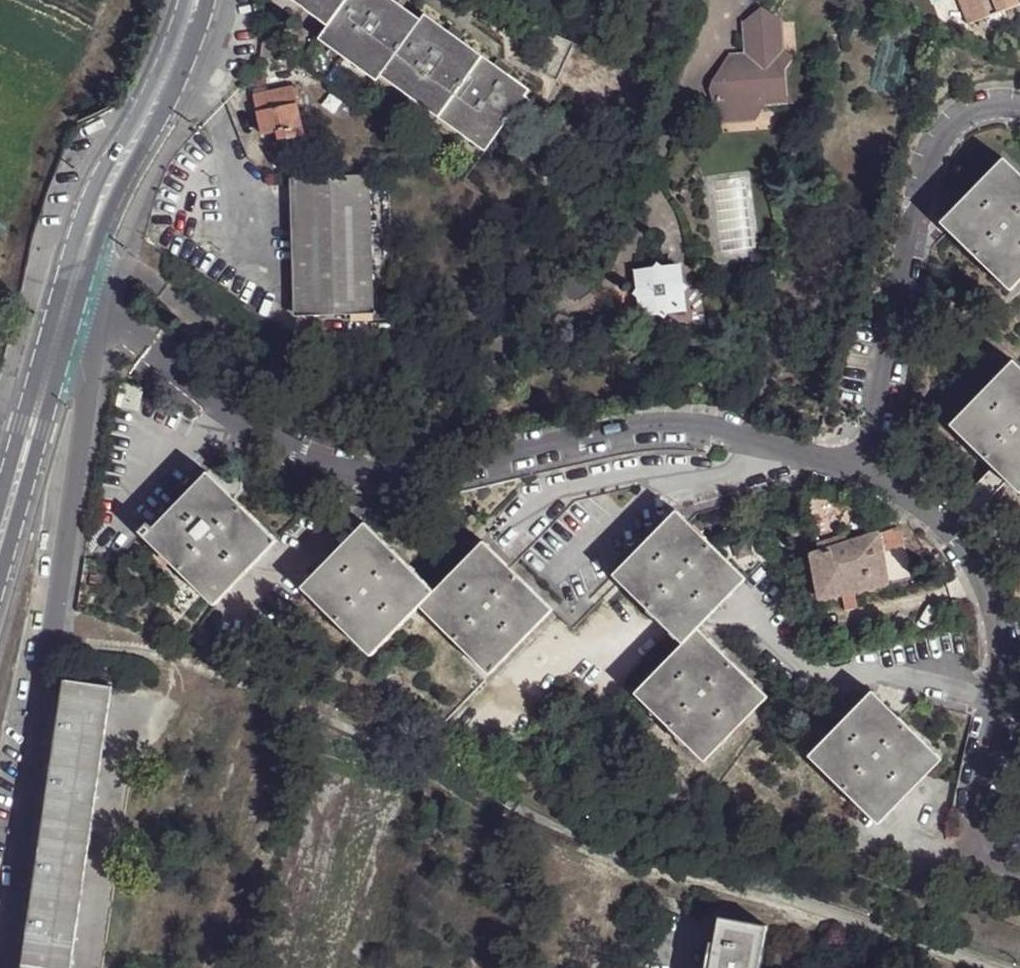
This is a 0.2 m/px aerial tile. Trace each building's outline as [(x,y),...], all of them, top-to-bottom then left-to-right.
[(322,1),(314,10),(336,27),(326,39),(385,82),(395,70),(499,146),(539,92),(434,17),(429,22),(399,0),(322,0),(322,1)] [(981,23),(972,0),(965,0),(976,25),(981,23)] [(981,23),(1019,6),(1019,0),(972,0),(981,23)] [(759,18),(751,25),(754,54),(740,60),(726,80),(723,82),(725,91),(721,97),(728,118),(756,117),(770,96),(769,89),(789,87),(786,68),(794,60),(787,56),(784,26),(772,18),(759,18)] [(309,136),(307,128),(301,99),(305,97),(302,90),(299,90),(299,88),(258,97),(267,136),(283,133),(284,141),(294,141),(309,136)] [(1009,160),(945,223),(1015,293),(1019,288),(1019,171),(1009,160)] [(297,182),(302,318),(376,314),(375,180),(297,182)] [(670,312),(675,312),(683,311),(682,296),(688,290),(680,282),(678,271),(666,271),(658,264),(648,274),(639,275),(640,287),(636,292),(642,301),(643,315),(656,314),(664,320),(670,312)] [(593,273),(582,266),(561,284),(578,302),(605,278),(593,273)] [(957,427),(1001,472),(1013,485),(1019,492),(1019,364),(1019,363),(957,427)] [(156,528),(148,537),(217,606),(281,541),(211,473),(156,528)] [(686,642),(699,628),(749,577),(678,508),(615,572),(686,642)] [(372,655),(422,605),(437,590),(368,523),(305,587),(372,655)] [(143,533),(148,537),(156,528),(150,524),(143,533)] [(904,528),(885,535),(888,555),(910,547),(904,528)] [(823,542),(826,553),(854,545),(850,533),(823,542)] [(854,545),(826,553),(817,558),(825,601),(893,587),(888,555),(885,535),(854,545)] [(437,590),(422,605),(492,673),(555,607),(486,539),(437,590)] [(771,696),(699,628),(686,642),(636,692),(661,716),(707,762),(771,696)] [(71,684),(30,967),(73,967),(115,692),(71,684)] [(811,757),(880,826),(943,761),(874,693),(811,757)] [(765,927),(717,917),(708,967),(758,967),(765,927)]
